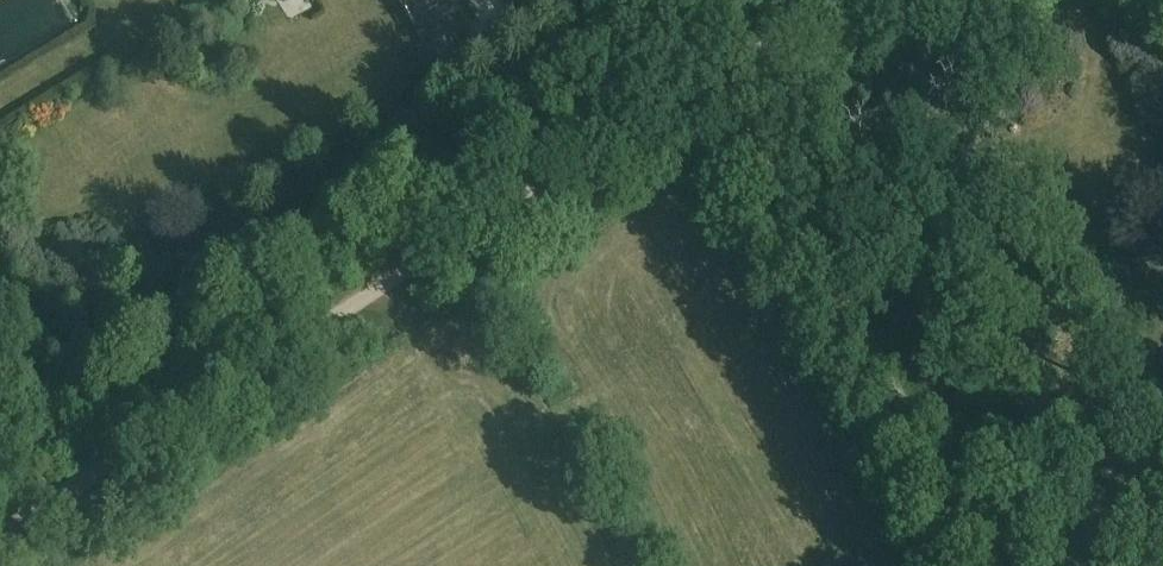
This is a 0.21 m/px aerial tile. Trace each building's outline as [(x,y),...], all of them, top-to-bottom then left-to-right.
[(415,25),(414,25),(444,75),(470,59),(440,10),(456,0),(400,0),(415,25)]
